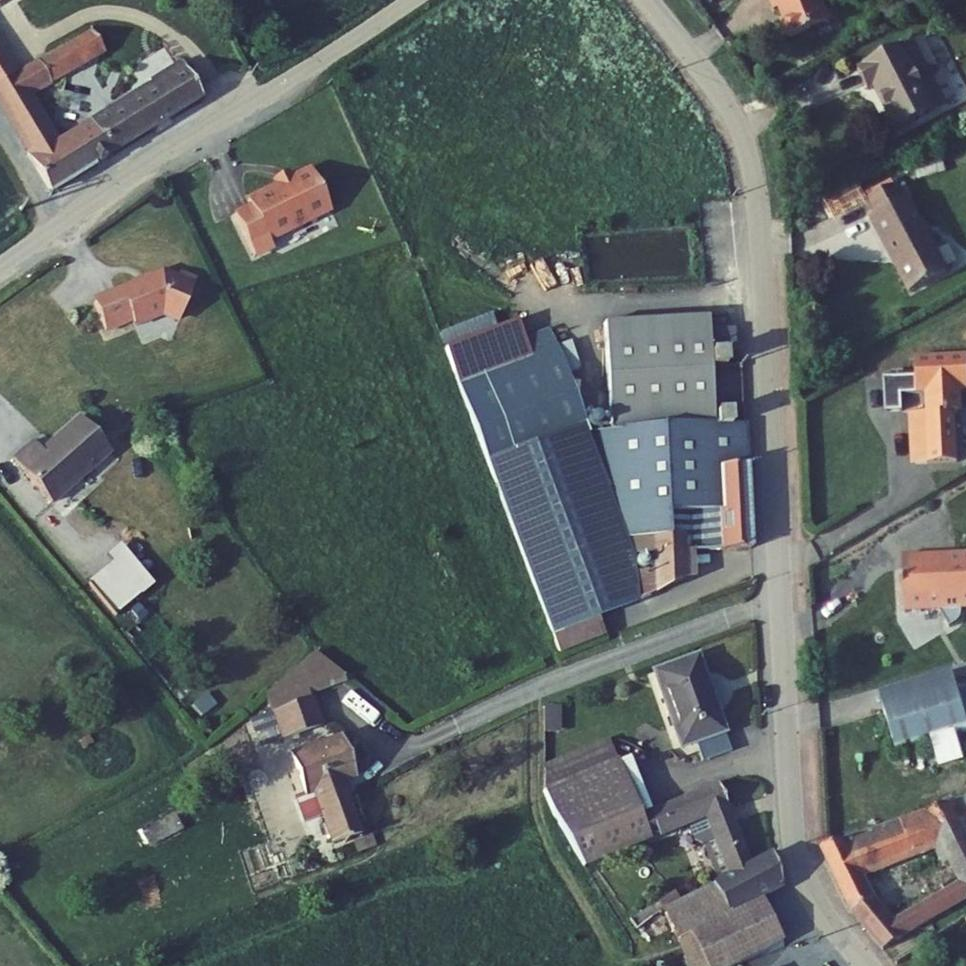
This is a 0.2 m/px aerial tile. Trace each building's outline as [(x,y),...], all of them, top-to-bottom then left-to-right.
[(827,26),(816,0),(766,0),(773,16),(778,13),(782,23),(779,25),(788,43),(827,26)] [(107,67),(90,36),(39,64),(58,95),(107,67)] [(902,48),(858,73),(869,92),(877,86),(884,100),(881,101),(898,131),(937,111),(902,48)] [(10,80),(0,62),(0,86),(10,80)] [(0,86),(0,105),(56,202),(116,165),(98,135),(63,155),(36,108),(58,95),(39,64),(10,80),(0,86)] [(190,80),(98,135),(116,165),(207,110),(190,80)] [(244,219),(264,260),(283,252),(279,244),(340,214),(319,172),(298,184),(299,185),(289,190),(288,189),(257,204),(260,211),(244,219)] [(890,211),(883,214),(900,247),(907,243),(929,287),(960,270),(922,194),(917,197),(910,182),(883,197),(890,211)] [(907,243),(900,247),(922,290),(929,287),(907,243)] [(169,275),(102,305),(115,333),(140,321),(143,325),(170,312),(188,318),(202,281),(185,275),(183,280),(169,275)] [(743,351),(751,350),(750,328),(723,328),(722,317),(622,323),(625,366),(640,366),(725,366),(724,351),(725,351),(743,351)] [(453,353),(569,650),(618,631),(611,614),(667,592),(662,470),(646,471),(640,366),(625,366),(629,435),(597,437),(553,325),(538,331),(534,321),(453,353)] [(923,352),(924,371),(892,374),(895,408),(912,407),(911,390),(935,388),(936,406),(919,408),(922,459),(965,456),(965,423),(965,406),(965,349),(923,352)] [(743,366),(743,351),(725,351),(726,366),(743,366)] [(732,427),(729,427),(725,366),(640,366),(646,471),(662,470),(731,469),(731,455),(760,455),(758,427),(746,427),(745,416),(731,416),(732,427)] [(39,440),(18,459),(57,503),(115,450),(86,417),(48,450),(39,440)] [(764,551),(760,455),(731,455),(731,469),(662,470),(667,592),(699,580),(697,553),(764,551)] [(121,559),(147,589),(161,578),(126,539),(113,551),(121,559)] [(121,559),(98,579),(125,609),(147,589),(121,559)] [(890,568),(892,609),(895,609),(903,618),(928,617),(942,630),(950,621),(951,618),(950,616),(965,615),(965,565),(927,567),(925,564),(912,572),(908,567),(890,568)] [(281,680),(287,700),(266,708),(274,731),(324,713),(317,690),(356,664),(329,636),(281,680)] [(694,642),(656,655),(664,677),(658,679),(670,711),(675,709),(683,730),(721,716),(694,642)] [(650,662),(658,679),(664,677),(656,655),(650,662)] [(872,697),(894,755),(965,730),(957,707),(965,704),(965,664),(872,697)] [(544,726),(555,727),(556,704),(545,704),(544,726)] [(675,709),(670,711),(675,731),(683,730),(675,709)] [(346,726),(295,744),(309,784),(300,788),(310,814),(330,807),(339,831),(366,822),(347,771),(360,766),(346,726)] [(593,883),(658,845),(644,820),(621,754),(548,780),(542,814),(593,883)] [(715,774),(644,820),(658,845),(706,817),(732,870),(663,910),(671,927),(725,901),(726,904),(758,890),(779,879),(769,843),(751,849),(715,774)] [(953,795),(965,819),(965,790),(953,795)] [(953,795),(817,848),(846,904),(866,895),(858,878),(934,842),(932,838),(954,826),(965,819),(953,795)] [(154,846),(186,831),(178,812),(146,827),(154,846)] [(954,826),(964,842),(965,841),(965,819),(954,826)] [(954,826),(932,838),(934,842),(956,882),(898,915),(889,905),(880,910),(866,895),(846,904),(882,945),(965,895),(965,847),(964,842),(954,826)] [(671,927),(686,965),(720,965),(782,943),(758,890),(726,904),(725,901),(671,927)]
